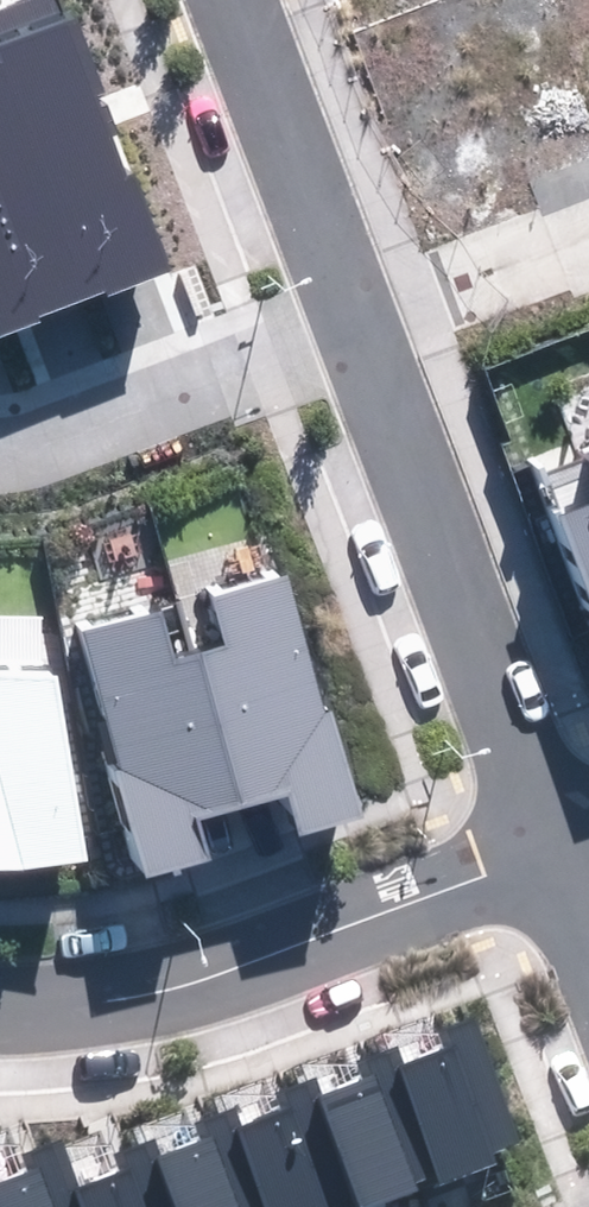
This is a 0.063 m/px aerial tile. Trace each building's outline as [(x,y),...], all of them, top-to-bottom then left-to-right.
[(42,322),(39,315),(106,290),(109,296),(171,273),(133,174),(126,176),(111,135),(120,132),(76,17),(0,45),(0,338),(42,322)] [(588,589),(588,506),(562,516),(588,589)] [(270,549),(193,570),(204,612),(181,619),(224,774),(266,762),(276,797),(335,781),(270,549)] [(160,625),(149,583),(71,603),(134,836),(193,821),(183,785),(224,774),(181,619),(160,625)] [(9,840),(78,827),(43,642),(0,644),(0,840),(9,840)] [(396,1065),(435,1175),(439,1186),(497,1165),(493,1153),(518,1144),(474,1020),(444,1031),(449,1046),(396,1065)] [(352,1206),(389,1206),(423,1195),(418,1181),(435,1175),(396,1065),(390,1049),(362,1059),(370,1080),(314,1100),(352,1205),(352,1206)] [(352,1205),(314,1100),(307,1080),(279,1089),(286,1110),(236,1128),(264,1206),(347,1206),(352,1205)] [(176,1206),(264,1206),(236,1128),(230,1110),(199,1121),(207,1142),(159,1159),(176,1206)] [(78,1206),(176,1206),(159,1159),(152,1141),(114,1155),(120,1171),(71,1188),(78,1206)] [(71,1188),(55,1142),(22,1154),(28,1172),(0,1182),(0,1206),(78,1206),(71,1188)]
